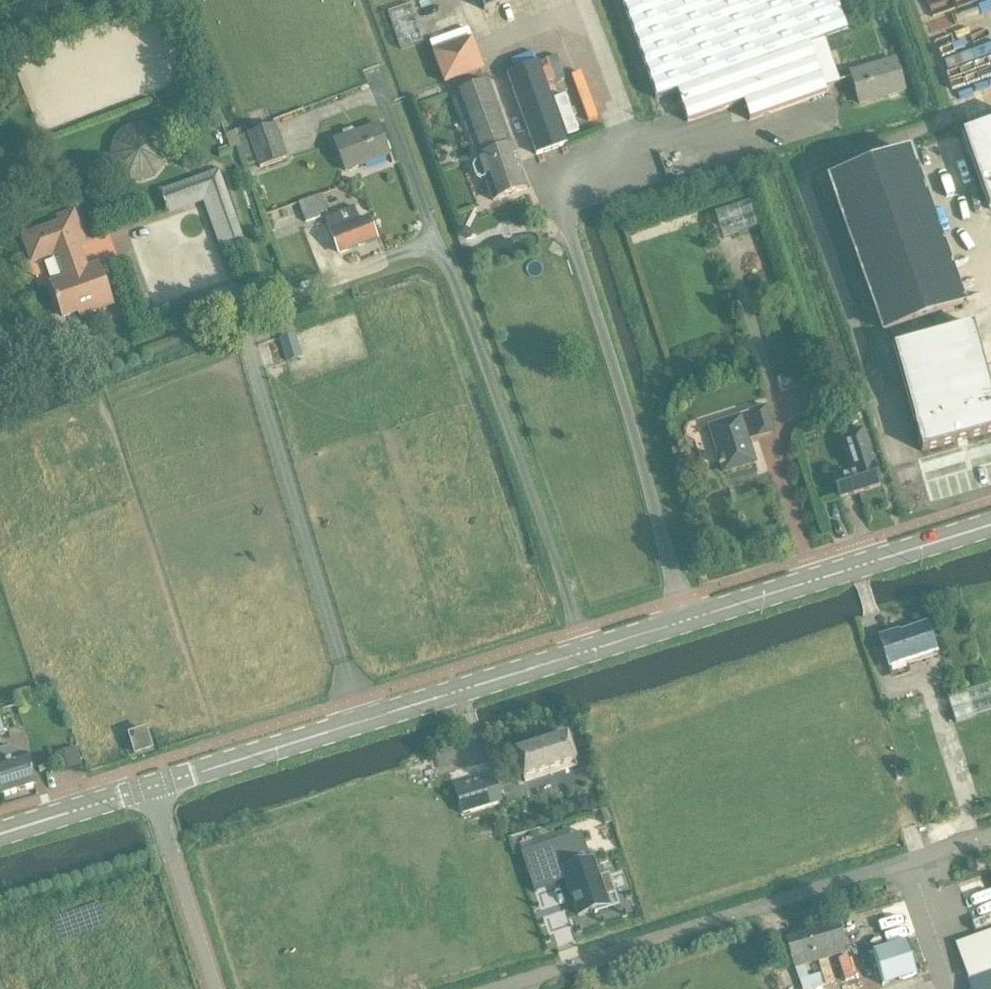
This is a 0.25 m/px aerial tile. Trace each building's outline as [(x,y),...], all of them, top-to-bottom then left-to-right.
[(483,11),(513,0),(479,0),(483,11)] [(656,100),(676,93),(686,122),(742,103),(749,121),(763,117),(826,94),(824,88),(839,82),(824,39),(846,31),(835,0),(621,0),(656,100)] [(411,2),(388,9),(400,47),(423,40),(411,2)] [(895,60),(850,73),(859,105),(904,92),(895,60)] [(537,63),(506,74),(536,156),(567,145),(537,63)] [(488,81),(454,93),(477,155),(511,143),(488,81)] [(961,134),(988,210),(990,209),(990,124),(961,134)] [(246,128),(235,132),(248,169),(259,165),(260,169),(286,159),(274,125),(248,135),(246,128)] [(342,133),(344,137),(333,141),(345,172),(389,155),(378,125),(354,134),(352,129),(342,133)] [(475,164),(473,168),(477,178),(481,180),(485,179),(493,201),(527,189),(511,143),(477,155),(480,162),(475,164)] [(963,304),(909,153),(830,181),(883,332),(963,304)] [(162,192),(168,212),(202,200),(206,201),(222,247),(243,240),(218,171),(162,192)] [(321,195),(298,203),(306,223),(321,218),(320,214),(327,211),(321,195)] [(368,218),(359,221),(353,208),(325,219),(339,255),(376,240),(368,218)] [(79,312),(80,316),(96,310),(95,306),(110,300),(99,268),(88,272),(78,246),(85,243),(74,212),(58,218),(61,226),(44,232),(43,230),(23,237),(32,262),(52,255),(61,282),(51,285),(63,317),(79,312)] [(460,229),(457,233),(458,237),(466,242),(470,240),(472,236),(472,232),(463,227),(460,229)] [(892,348),(894,355),(910,409),(921,452),(946,445),(990,432),(990,389),(973,325),(892,348)] [(795,373),(779,378),(783,391),(799,386),(795,373)] [(867,412),(862,397),(851,401),(856,416),(867,412)] [(765,408),(749,413),(750,414),(709,427),(724,473),(755,463),(748,440),(773,432),(765,408)] [(839,499),(865,491),(880,486),(862,430),(840,437),(851,471),(832,477),(839,499)] [(925,625),(879,640),(888,668),(935,653),(925,625)] [(947,698),(955,724),(990,712),(990,689),(990,685),(947,698)] [(129,736),(135,754),(151,749),(145,730),(129,736)] [(567,736),(515,752),(523,779),(575,763),(567,736)] [(74,747),(53,754),(59,772),(80,765),(74,747)] [(9,748),(0,750),(0,795),(1,797),(34,786),(24,754),(9,748)] [(493,776),(455,788),(463,814),(501,803),(493,776)] [(604,824),(611,822),(606,808),(600,811),(604,824)] [(560,840),(520,853),(534,894),(554,887),(554,885),(566,880),(578,917),(594,912),(595,914),(613,908),(609,896),(615,894),(609,875),(598,878),(592,860),(591,861),(570,868),(560,840)] [(816,963),(847,953),(838,924),(807,934),(816,963)] [(955,944),(968,980),(967,981),(970,988),(990,988),(990,931),(986,933),(977,936),(955,944)] [(786,940),(795,969),(816,963),(807,934),(786,940)] [(905,942),(872,953),(882,985),(916,975),(905,942)] [(810,977),(814,988),(815,988),(823,986),(820,974),(810,977)]
